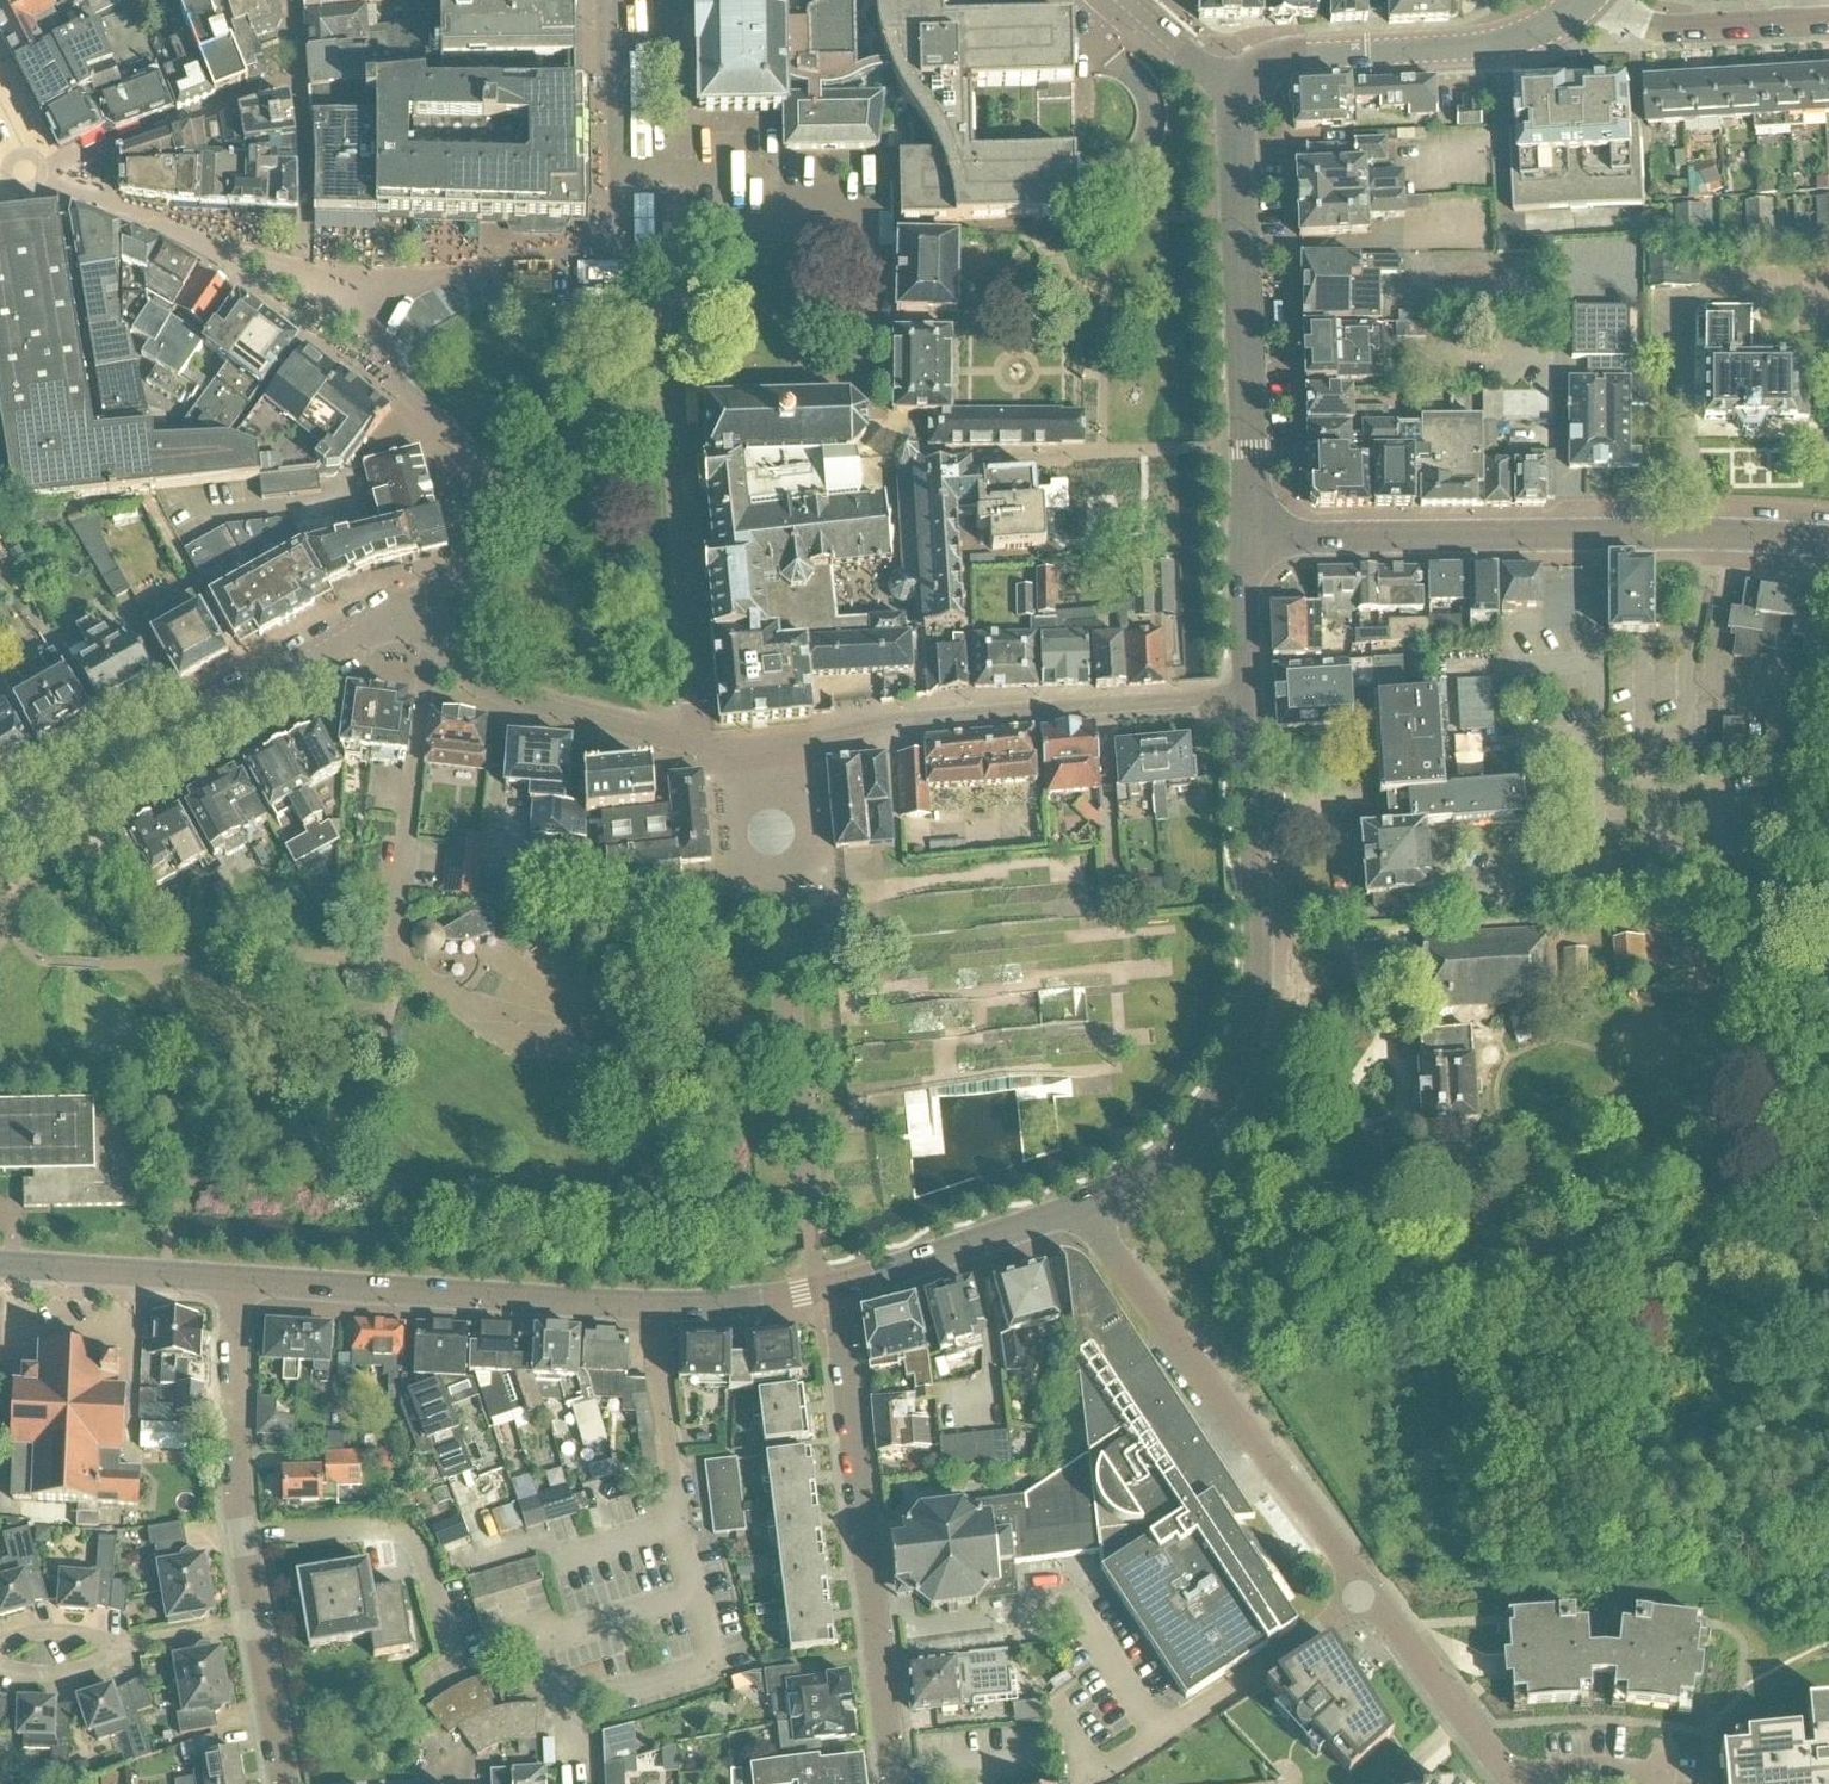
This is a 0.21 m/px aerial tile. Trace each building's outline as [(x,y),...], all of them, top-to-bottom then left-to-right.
[(6,47),(45,26),(42,20),(54,14),(56,19),(70,12),(71,14),(76,11),(75,9),(86,2),(85,0),(18,0),(0,9),(0,35),(5,45),(6,47)] [(18,0),(0,0),(0,9),(18,0)] [(16,67),(82,33),(81,30),(83,27),(84,29),(89,27),(88,23),(121,6),(118,0),(90,0),(86,3),(86,2),(75,9),(76,11),(71,14),(70,12),(56,19),(54,14),(42,20),(45,26),(6,47),(16,67)] [(43,117),(60,151),(99,132),(107,127),(115,133),(173,112),(148,50),(143,24),(166,17),(166,16),(178,12),(180,12),(176,0),(164,0),(149,4),(127,11),(128,13),(122,18),(99,29),(107,48),(104,50),(112,68),(87,76),(91,88),(43,117)] [(180,12),(208,3),(217,33),(224,31),(229,47),(242,43),(243,45),(255,40),(277,33),(282,25),(275,0),(176,0),(180,12)] [(304,11),(393,2),(392,0),(302,0),(304,11)] [(414,25),(430,23),(428,0),(411,0),(414,25)] [(441,60),(525,58),(525,60),(553,60),(553,58),(576,58),(575,0),(440,0),(441,60)] [(875,5),(876,16),(878,27),(879,34),(881,41),(882,49),(884,56),(888,66),(881,66),(876,67),(868,69),(862,71),(856,73),(855,9),(852,7),(849,6),(843,6),(838,5),(831,6),(824,7),(819,9),(814,11),(813,12),(808,14),(807,15),(784,16),(784,0),(697,0),(698,11),(699,97),(700,111),(784,109),(785,152),(878,151),(883,98),(820,99),(819,92),(837,91),(847,88),(855,84),(861,80),(865,78),(871,77),(879,76),(886,76),(892,76),(898,88),(905,99),(910,107),(921,124),(924,128),(929,135),(934,145),(936,148),(940,158),(899,158),(900,222),(1005,220),(1076,219),(1075,191),(1075,155),(972,157),(970,87),(1073,85),(1072,21),(943,24),(943,0),(875,0),(875,5)] [(1269,17),(1269,0),(1198,0),(1199,22),(1262,20),(1262,18),(1269,17)] [(1275,28),(1288,27),(1292,22),(1293,22),(1293,21),(1316,20),(1315,0),(1269,0),(1269,17),(1269,23),(1270,23),(1275,27),(1275,28)] [(1331,25),(1366,23),(1366,14),(1378,14),(1378,0),(1330,0),(1331,25)] [(1417,0),(1388,0),(1389,26),(1419,25),(1417,0)] [(1419,25),(1448,23),(1447,20),(1453,20),(1458,17),(1457,2),(1447,2),(1446,0),(1417,0),(1419,25)] [(208,3),(180,12),(178,12),(211,99),(215,98),(263,79),(266,73),(255,41),(255,40),(243,45),(242,43),(229,47),(224,31),(217,33),(208,3)] [(16,67),(43,117),(91,88),(87,76),(112,68),(104,50),(107,48),(99,29),(122,18),(128,13),(127,11),(126,11),(124,4),(121,6),(88,23),(89,27),(84,29),(83,27),(81,30),(82,33),(16,67)] [(305,15),(308,54),(333,52),(333,55),(339,55),(339,59),(385,56),(385,41),(414,40),(414,25),(368,30),(366,9),(305,15)] [(211,99),(178,12),(166,16),(166,17),(172,34),(176,43),(154,52),(169,90),(178,112),(211,99)] [(308,54),(311,94),(420,80),(416,49),(433,48),(430,23),(414,25),(414,40),(385,41),(385,56),(339,59),(339,55),(333,55),(333,52),(308,54)] [(1799,74),(1789,75),(1791,119),(1826,117),(1824,73),(1814,74),(1813,71),(1799,72),(1799,74)] [(1791,119),(1789,75),(1778,76),(1778,73),(1763,74),(1764,76),(1753,77),(1756,121),(1756,132),(1792,130),(1791,119)] [(1728,78),(1718,79),(1720,123),(1756,121),(1753,77),(1743,78),(1743,75),(1728,76),(1728,78)] [(1693,80),(1683,81),(1685,125),(1720,123),(1718,79),(1707,80),(1707,77),(1693,78),(1693,80)] [(1685,125),(1683,81),(1672,82),(1672,79),(1657,80),(1658,82),(1647,83),(1650,127),(1685,125)] [(376,216),(411,218),(515,220),(519,229),(556,230),(571,208),(584,208),(584,193),(583,105),(576,105),(576,91),(573,91),(573,89),(539,90),(538,91),(535,91),(535,90),(502,90),(502,92),(442,92),(442,89),(426,89),(425,80),(420,81),(420,80),(311,94),(312,123),(375,123),(376,216)] [(1292,86),(1294,131),(1344,129),(1344,128),(1354,128),(1353,105),(1378,103),(1379,112),(1393,111),(1407,110),(1408,118),(1437,117),(1435,81),(1350,85),(1350,83),(1292,86)] [(1521,136),(1512,136),(1515,214),(1646,208),(1643,130),(1633,130),(1631,84),(1570,87),(1570,85),(1519,87),(1521,136)] [(245,111),(245,147),(296,140),(291,101),(285,98),(245,111)] [(1457,112),(1457,128),(1481,127),(1480,111),(1479,99),(1463,100),(1463,112),(1457,112)] [(202,208),(232,209),(231,185),(244,186),(245,147),(245,111),(220,120),(203,127),(207,156),(207,158),(202,158),(202,165),(201,165),(202,208)] [(374,216),(376,216),(375,123),(312,123),(315,169),(316,169),(315,213),(374,215),(374,216)] [(207,156),(203,127),(203,126),(141,147),(118,154),(120,170),(158,166),(158,167),(164,166),(162,162),(207,156)] [(231,185),(232,209),(268,211),(297,213),(296,152),(296,141),(296,140),(245,147),(244,186),(231,185)] [(1296,169),(1299,204),(1403,199),(1402,178),(1371,179),(1370,167),(1386,166),(1385,144),(1353,145),(1354,147),(1306,149),(1307,168),(1296,169)] [(1722,183),(1714,162),(1695,169),(1688,170),(1690,202),(1714,200),(1713,195),(1723,191),(1721,184),(1722,183)] [(174,206),(202,208),(201,165),(176,164),(176,172),(174,172),(174,206)] [(146,201),(174,206),(174,172),(158,171),(158,167),(158,166),(120,170),(120,173),(120,192),(124,197),(146,201)] [(1403,199),(1299,204),(1301,238),(1367,235),(1366,221),(1404,219),(1403,199)] [(1820,216),(1828,216),(1828,199),(1819,200),(1820,216)] [(1749,204),(1750,220),(1762,220),(1761,203),(1749,204)] [(1773,203),(1761,203),(1762,220),(1774,219),(1773,203)] [(1678,208),(1679,224),(1691,224),(1690,207),(1678,208)] [(1702,207),(1690,207),(1691,224),(1703,223),(1702,207)] [(69,211),(105,434),(151,428),(148,414),(139,376),(135,360),(133,360),(127,333),(120,328),(118,296),(119,231),(69,211)] [(15,507),(260,480),(257,453),(232,442),(230,442),(176,444),(155,445),(151,430),(151,428),(105,434),(94,435),(59,224),(62,223),(60,214),(58,214),(58,212),(0,218),(0,412),(15,507)] [(1820,216),(1821,233),(1828,232),(1828,216),(1820,216)] [(1774,219),(1762,220),(1763,236),(1775,235),(1774,219)] [(1762,220),(1750,220),(1751,237),(1763,236),(1762,220)] [(1703,223),(1691,224),(1692,240),(1704,240),(1703,223)] [(1691,224),(1679,224),(1680,241),(1692,240),(1691,224)] [(168,329),(162,325),(166,319),(165,319),(157,314),(160,310),(151,304),(155,298),(146,293),(145,280),(163,247),(130,235),(123,237),(121,328),(152,347),(144,359),(179,381),(203,347),(206,342),(193,335),(184,348),(164,336),(168,329)] [(897,313),(956,314),(958,239),(898,237),(897,313)] [(197,268),(163,247),(145,280),(146,293),(155,298),(151,304),(160,310),(157,314),(165,319),(171,309),(172,309),(197,268)] [(1649,258),(1650,291),(1689,289),(1687,256),(1649,258)] [(1303,321),(1380,321),(1380,275),(1403,276),(1403,259),(1301,258),(1301,284),(1304,284),(1303,295),(1301,300),(1301,305),(1304,309),(1303,321)] [(182,299),(176,310),(209,333),(236,296),(220,285),(200,270),(182,299)] [(238,298),(211,335),(206,342),(203,347),(228,365),(263,317),(238,298)] [(1569,413),(1569,470),(1629,470),(1629,468),(1639,468),(1639,452),(1629,452),(1629,408),(1646,408),(1646,361),(1628,361),(1628,310),(1571,310),(1571,361),(1587,361),(1587,382),(1569,382),(1569,409),(1566,409),(1566,413),(1569,413)] [(1751,352),(1751,310),(1705,310),(1704,327),(1697,327),(1697,348),(1705,348),(1704,362),(1703,363),(1703,421),(1733,421),(1741,434),(1756,434),(1764,422),(1795,422),(1795,419),(1807,420),(1807,365),(1794,365),(1794,363),(1785,363),(1785,352),(1751,352)] [(205,396),(193,413),(184,426),(184,438),(229,435),(297,342),(263,317),(228,365),(205,396)] [(1396,327),(1396,339),(1425,338),(1424,326),(1396,327)] [(1303,329),(1305,382),(1383,380),(1380,328),(1303,329)] [(893,414),(895,414),(895,413),(929,414),(929,448),(1061,448),(1061,446),(1084,445),(1084,415),(1061,415),(1060,413),(950,412),(951,333),(896,332),(894,332),(893,414)] [(263,402),(232,442),(257,453),(260,480),(262,502),(321,495),(319,480),(334,478),(343,467),(346,469),(389,414),(390,413),(307,348),(306,349),(307,349),(265,403),(263,402)] [(1305,392),(1307,423),(1387,423),(1387,409),(1352,409),(1351,392),(1305,392)] [(1483,393),(1482,424),(1502,424),(1502,393),(1483,393)] [(714,558),(703,559),(706,582),(709,581),(709,586),(714,635),(712,635),(720,727),(813,718),(809,679),(811,679),(848,677),(912,674),(910,638),(905,639),(904,620),(838,623),(832,574),(834,573),(834,572),(892,565),(885,503),(827,510),(826,509),(823,509),(822,492),(825,492),(828,491),(829,490),(830,489),(831,488),(832,487),(833,485),(834,484),(834,482),(834,481),(834,480),(834,478),(834,477),(834,476),(833,474),(832,472),(830,470),(827,469),(826,468),(823,467),(821,467),(820,458),(822,458),(822,454),(851,452),(866,436),(865,414),(849,399),(707,403),(708,460),(702,461),(703,467),(698,467),(700,490),(705,490),(706,495),(707,495),(714,558)] [(1413,455),(1413,497),(1420,497),(1420,507),(1420,509),(1482,509),(1482,423),(1421,423),(1421,428),(1421,455),(1413,455)] [(1483,426),(1484,509),(1510,509),(1510,466),(1496,466),(1496,426),(1483,426)] [(175,428),(151,430),(155,445),(176,444),(175,428)] [(1307,428),(1309,456),(1347,456),(1397,455),(1397,428),(1362,428),(1362,440),(1348,440),(1348,428),(1307,428)] [(1347,456),(1347,465),(1366,465),(1373,465),(1373,509),(1413,509),(1413,507),(1413,497),(1413,455),(1421,455),(1421,428),(1397,428),(1397,455),(1347,456)] [(895,467),(898,470),(905,575),(902,575),(900,576),(898,577),(893,581),(892,583),(891,586),(890,589),(892,595),(894,599),(897,602),(898,603),(901,605),(903,605),(906,605),(906,609),(910,609),(909,605),(922,604),(924,631),(935,630),(935,634),(938,634),(938,630),(960,629),(960,633),(963,632),(963,628),(967,628),(967,625),(963,625),(961,602),(965,601),(965,598),(961,598),(960,575),(964,575),(963,571),(959,572),(958,548),(962,548),(962,545),(958,545),(956,521),(976,520),(976,530),(979,532),(989,532),(990,550),(992,552),(1037,549),(1038,560),(1170,552),(1164,450),(1032,458),(1033,473),(971,477),(970,466),(926,469),(925,460),(917,460),(917,457),(916,455),(915,453),(914,452),(912,450),(909,449),(906,448),(904,448),(902,449),(899,450),(897,452),(896,453),(894,455),(893,457),(893,460),(893,462),(894,465),(895,467)] [(382,530),(307,548),(306,549),(329,586),(376,564),(420,554),(422,560),(448,554),(419,451),(364,466),(382,530)] [(1347,456),(1309,456),(1310,487),(1311,503),(1318,510),(1318,509),(1334,509),(1350,509),(1368,509),(1366,465),(1347,465),(1347,456)] [(1515,509),(1544,509),(1544,502),(1554,501),(1554,456),(1531,456),(1531,467),(1515,467),(1515,509)] [(59,519),(58,504),(17,508),(19,523),(59,519)] [(112,514),(115,528),(143,521),(140,507),(112,514)] [(69,523),(115,601),(131,594),(102,541),(101,516),(69,523)] [(280,524),(227,529),(243,558),(249,555),(259,572),(258,572),(287,623),(314,607),(309,598),(329,586),(306,549),(307,548),(305,545),(304,546),(295,529),(286,534),(280,524)] [(243,558),(227,529),(226,529),(185,552),(234,640),(254,629),(259,638),(287,623),(258,572),(259,572),(249,555),(243,558)] [(27,564),(19,550),(10,556),(17,569),(27,564)] [(1609,634),(1651,634),(1651,565),(1631,565),(1631,560),(1608,560),(1609,622),(1609,634)] [(16,570),(25,585),(36,579),(27,564),(17,569),(16,570)] [(1176,617),(1173,564),(1132,566),(1134,607),(1054,615),(1054,622),(1056,622),(1056,637),(1065,637),(1063,622),(1119,617),(1121,639),(1122,639),(1126,639),(1128,639),(1128,636),(1129,636),(1127,616),(1134,615),(1135,620),(1176,617)] [(1467,605),(1466,571),(1466,570),(1429,571),(1429,606),(1467,605)] [(1470,604),(1470,618),(1471,618),(1471,635),(1472,635),(1497,635),(1496,571),(1469,570),(1469,571),(1466,571),(1467,605),(1470,604)] [(1501,571),(1502,614),(1513,614),(1513,609),(1541,609),(1540,570),(1501,571)] [(1317,572),(1318,607),(1319,607),(1319,613),(1320,613),(1357,613),(1357,571),(1317,572)] [(1421,571),(1357,571),(1357,613),(1378,613),(1422,612),(1421,571)] [(1037,572),(1038,617),(1044,617),(1044,622),(1054,622),(1054,615),(1053,572),(1037,572)] [(1821,682),(1825,661),(1828,639),(1828,599),(1745,585),(1740,614),(1730,612),(1727,633),(1732,634),(1731,638),(1736,639),(1733,659),(1757,663),(1759,650),(1808,658),(1805,679),(1821,682)] [(1016,589),(1017,620),(1034,620),(1033,589),(1016,589)] [(179,682),(180,684),(228,657),(227,655),(226,655),(200,609),(199,609),(191,594),(169,607),(165,600),(154,606),(158,613),(145,620),(153,635),(152,636),(179,682)] [(1270,608),(1272,637),(1306,636),(1307,639),(1320,638),(1320,639),(1320,613),(1319,613),(1319,607),(1318,607),(1270,608)] [(73,667),(99,712),(104,709),(107,710),(114,706),(114,703),(119,701),(118,698),(134,689),(135,691),(140,688),(143,690),(150,685),(150,682),(155,680),(129,635),(111,645),(96,618),(76,629),(91,657),(73,667)] [(1471,618),(1470,618),(1429,618),(1429,641),(1440,641),(1440,638),(1472,638),(1472,635),(1471,635),(1471,618)] [(1031,636),(973,638),(975,690),(1089,687),(1089,684),(1088,643),(1088,636),(1065,637),(1056,637),(1056,622),(1054,622),(1044,622),(1030,622),(1031,636)] [(1356,633),(1355,648),(1428,642),(1428,622),(1388,623),(1388,633),(1356,633)] [(1128,636),(1128,639),(1126,639),(1127,655),(1123,655),(1124,672),(1128,672),(1129,686),(1129,688),(1164,685),(1162,633),(1129,636),(1128,636)] [(1306,636),(1272,637),(1272,659),(1320,658),(1320,639),(1320,638),(1307,639),(1306,636)] [(1092,643),(1088,643),(1089,684),(1095,684),(1096,691),(1125,689),(1124,686),(1129,686),(1128,672),(1124,672),(1123,655),(1127,655),(1126,639),(1122,639),(1121,639),(1092,641),(1092,643)] [(927,697),(927,700),(929,700),(929,699),(938,692),(938,693),(947,692),(967,690),(964,648),(937,651),(937,652),(926,653),(930,697),(927,697)] [(53,680),(40,687),(66,734),(82,725),(83,718),(82,716),(89,713),(88,712),(66,673),(65,673),(54,653),(41,660),(53,680)] [(1273,670),(1277,731),(1353,726),(1351,691),(1404,687),(1402,662),(1273,670)] [(848,677),(811,679),(815,725),(775,729),(776,744),(777,753),(791,891),(852,885),(854,887),(914,946),(919,999),(928,1085),(928,1091),(931,1091),(931,1097),(1015,1089),(1048,1085),(1047,1075),(1038,989),(1037,979),(1027,888),(952,896),(920,882),(893,871),(890,846),(893,846),(889,806),(884,758),(882,759),(878,722),(875,693),(850,696),(848,677)] [(66,734),(40,687),(27,695),(18,679),(5,687),(14,702),(36,742),(37,743),(43,739),(44,741),(51,743),(66,734)] [(1457,684),(1460,733),(1492,731),(1489,682),(1457,684)] [(366,759),(372,760),(382,696),(348,692),(340,749),(343,750),(346,760),(360,761),(361,752),(367,752),(366,759)] [(372,760),(372,763),(393,766),(394,755),(399,756),(398,763),(405,764),(406,757),(413,710),(405,709),(407,699),(382,696),(372,760)] [(1448,786),(1449,793),(1444,793),(1438,697),(1373,702),(1380,799),(1386,798),(1388,830),(1361,832),(1361,834),(1353,842),(1354,852),(1363,858),(1366,899),(1372,899),(1372,910),(1423,906),(1422,895),(1428,895),(1423,828),(1451,826),(1451,832),(1523,826),(1520,781),(1448,786)] [(0,711),(0,767),(9,761),(15,763),(27,757),(27,756),(29,751),(30,750),(5,708),(0,711)] [(487,718),(431,712),(425,766),(489,773),(491,751),(483,750),(485,737),(487,718)] [(1722,722),(1722,765),(1744,764),(1744,723),(1722,722)] [(1097,765),(1099,764),(1095,726),(1080,727),(1080,726),(1055,728),(1055,729),(1039,731),(1043,769),(1044,769),(1047,796),(1100,792),(1097,765)] [(898,757),(901,820),(929,818),(928,790),(984,787),(1036,783),(1036,782),(1037,782),(1032,730),(1032,729),(1000,733),(925,740),(925,754),(898,757)] [(308,734),(286,746),(312,792),(311,790),(339,774),(339,769),(319,730),(309,736),(308,734)] [(530,803),(534,803),(531,836),(534,836),(563,838),(581,840),(584,806),(564,804),(565,793),(567,793),(571,744),(509,739),(505,788),(531,790),(530,803)] [(1128,788),(1153,786),(1154,786),(1150,745),(1151,745),(1150,740),(1129,741),(1129,747),(1118,748),(1121,788),(1115,789),(1117,808),(1130,807),(1128,788)] [(1154,786),(1153,786),(1156,824),(1167,823),(1164,789),(1168,789),(1169,792),(1190,790),(1189,783),(1196,782),(1195,761),(1188,762),(1186,742),(1151,745),(1150,745),(1154,786)] [(312,792),(286,746),(245,769),(270,815),(273,813),(277,822),(293,813),(307,838),(285,850),(295,867),(339,843),(329,826),(319,831),(317,828),(322,825),(321,823),(321,822),(306,795),(312,792)] [(584,773),(586,814),(654,808),(651,767),(584,773)] [(240,839),(267,824),(243,780),(237,782),(233,775),(189,800),(193,807),(187,811),(214,860),(224,855),(226,858),(229,858),(243,850),(244,847),(240,839)] [(669,779),(671,802),(658,803),(657,812),(603,817),(610,892),(680,884),(678,866),(711,863),(702,776),(669,779)] [(128,835),(118,840),(122,858),(137,851),(152,878),(158,888),(178,877),(179,878),(200,866),(203,871),(208,869),(205,863),(178,814),(153,828),(149,822),(127,834),(128,835)] [(451,883),(453,884),(475,886),(480,841),(456,838),(451,883)] [(563,838),(561,863),(574,864),(574,850),(580,850),(581,840),(563,838)] [(573,878),(592,879),(593,851),(580,850),(574,850),(574,864),(573,878)] [(211,876),(220,892),(230,886),(221,870),(211,876)] [(1162,896),(1147,897),(1147,911),(1163,910),(1162,896)] [(232,905),(208,918),(211,924),(241,920),(232,905)] [(440,935),(440,934),(438,933),(436,931),(434,930),(433,929),(431,929),(428,929),(426,929),(424,929),(421,931),(420,931),(419,933),(417,935),(416,937),(415,939),(415,942),(415,944),(415,946),(416,947),(417,949),(418,951),(420,952),(422,954),(424,955),(425,955),(428,955),(430,955),(432,955),(433,954),(436,953),(437,952),(439,950),(441,947),(441,945),(442,943),(468,945),(495,935),(495,916),(472,916),(440,935)] [(1423,938),(1427,1011),(1549,1003),(1545,931),(1423,938)] [(1648,970),(1645,938),(1597,947),(1600,974),(1648,970)] [(1563,951),(1564,993),(1586,993),(1586,951),(1563,951)] [(1461,1124),(1477,1123),(1470,1031),(1419,1035),(1422,1064),(1418,1064),(1422,1127),(1428,1126),(1430,1144),(1462,1142),(1461,1124)] [(24,1210),(137,1208),(136,1182),(139,1182),(137,1123),(95,1123),(95,1109),(0,1110),(0,1170),(34,1169),(34,1182),(24,1182),(24,1210)] [(1077,1363),(1058,1376),(1066,1389),(1079,1381),(1087,1457),(1084,1457),(1024,1498),(964,1505),(964,1502),(962,1501),(962,1504),(944,1507),(944,1499),(934,1500),(935,1508),(921,1510),(919,1507),(917,1508),(919,1511),(908,1524),(906,1525),(906,1527),(888,1529),(896,1599),(914,1597),(915,1599),(916,1599),(930,1609),(929,1613),(931,1613),(932,1610),(947,1608),(948,1616),(957,1614),(956,1607),(973,1605),(975,1608),(977,1607),(975,1604),(1002,1601),(1018,1599),(1014,1566),(1077,1557),(1098,1554),(1100,1572),(1185,1701),(1295,1629),(1228,1525),(1254,1524),(1227,1483),(1091,1276),(1085,1268),(1079,1263),(1073,1260),(1069,1258),(1063,1257),(1059,1257),(1065,1266),(1077,1363)] [(1008,1336),(1002,1338),(1007,1374),(1028,1371),(1023,1333),(1059,1323),(1044,1270),(1040,1271),(1039,1266),(1019,1271),(1021,1276),(994,1284),(1008,1336)] [(924,1298),(940,1354),(944,1353),(948,1366),(966,1361),(965,1356),(982,1351),(983,1329),(970,1285),(946,1292),(942,1290),(939,1290),(936,1291),(933,1293),(931,1296),(924,1298)] [(914,1378),(915,1392),(933,1390),(928,1354),(926,1352),(916,1300),(861,1314),(861,1316),(862,1316),(869,1366),(896,1360),(898,1366),(904,1365),(906,1379),(914,1378)] [(161,1386),(174,1387),(178,1317),(169,1316),(169,1314),(158,1313),(158,1316),(154,1316),(152,1356),(162,1357),(161,1386)] [(178,1317),(174,1387),(178,1387),(177,1414),(203,1415),(204,1388),(187,1387),(189,1362),(197,1362),(197,1358),(201,1359),(203,1322),(197,1322),(197,1318),(193,1318),(193,1315),(183,1314),(182,1317),(178,1317)] [(300,1326),(299,1326),(289,1326),(289,1320),(276,1320),(272,1326),(269,1326),(267,1362),(286,1363),(285,1382),(286,1382),(286,1387),(297,1388),(298,1363),(300,1326)] [(299,1321),(299,1326),(300,1326),(298,1363),(316,1364),(315,1373),(319,1385),(327,1385),(327,1380),(328,1380),(329,1365),(328,1365),(330,1330),(323,1329),(320,1322),(299,1321)] [(389,1388),(401,1389),(403,1378),(405,1326),(355,1323),(353,1357),(339,1356),(337,1380),(352,1381),(352,1367),(385,1368),(385,1376),(390,1376),(389,1388)] [(473,1470),(439,1379),(465,1380),(468,1329),(417,1326),(415,1378),(403,1378),(401,1389),(401,1404),(401,1407),(420,1459),(432,1454),(443,1482),(473,1470)] [(511,1415),(509,1408),(498,1375),(500,1330),(471,1329),(469,1375),(491,1376),(490,1390),(480,1393),(490,1422),(511,1415)] [(544,1413),(536,1385),(533,1375),(535,1338),(522,1338),(522,1331),(500,1330),(498,1375),(509,1408),(523,1403),(526,1413),(528,1419),(544,1413)] [(533,1375),(536,1385),(560,1386),(566,1409),(572,1407),(585,1448),(607,1442),(595,1402),(594,1397),(587,1374),(582,1374),(584,1334),(535,1332),(535,1338),(533,1375)] [(628,1336),(584,1334),(582,1374),(587,1374),(594,1397),(606,1394),(607,1386),(614,1386),(614,1383),(627,1383),(627,1373),(630,1371),(630,1364),(628,1361),(628,1349),(628,1336)] [(729,1392),(752,1393),(751,1384),(801,1378),(796,1339),(789,1334),(744,1339),(747,1359),(730,1359),(731,1340),(679,1339),(679,1384),(729,1385),(729,1392)] [(15,1371),(11,1451),(14,1451),(12,1502),(138,1508),(140,1473),(119,1472),(119,1456),(123,1456),(127,1365),(103,1364),(104,1352),(83,1351),(83,1350),(61,1349),(61,1350),(40,1349),(39,1373),(15,1371)] [(636,1415),(639,1439),(655,1437),(653,1422),(646,1392),(646,1380),(631,1379),(630,1406),(636,1415)] [(758,1396),(764,1446),(809,1440),(808,1438),(812,1438),(810,1426),(807,1426),(802,1389),(758,1396)] [(933,1390),(915,1392),(915,1397),(873,1401),(873,1400),(872,1400),(877,1454),(930,1449),(927,1422),(926,1417),(915,1418),(914,1408),(917,1403),(934,1401),(933,1390)] [(157,1407),(158,1392),(141,1391),(139,1421),(172,1423),(173,1408),(157,1407)] [(263,1436),(262,1450),(292,1450),(292,1419),(291,1419),(276,1405),(276,1401),(259,1401),(258,1436),(263,1436)] [(193,1452),(194,1428),(142,1426),(141,1450),(193,1452)] [(1009,1433),(992,1435),(995,1468),(1012,1466),(1009,1433)] [(344,1449),(343,1434),(327,1434),(328,1449),(344,1449)] [(992,1435),(974,1436),(978,1470),(995,1468),(992,1435)] [(974,1436),(957,1438),(960,1472),(978,1470),(974,1436)] [(960,1472),(957,1438),(940,1440),(943,1474),(960,1472)] [(766,1458),(772,1507),(816,1502),(812,1466),(815,1466),(813,1454),(810,1454),(810,1452),(766,1458)] [(325,1471),(283,1472),(285,1504),(321,1502),(337,1501),(336,1488),(361,1487),(360,1454),(325,1455),(325,1471)] [(704,1464),(713,1536),(746,1532),(737,1460),(704,1464)] [(612,1463),(589,1469),(593,1482),(616,1476),(612,1463)] [(564,1485),(560,1471),(551,1474),(548,1480),(551,1489),(564,1485)] [(569,1487),(537,1497),(545,1522),(577,1512),(571,1492),(569,1487)] [(580,1489),(571,1492),(577,1512),(586,1509),(580,1489)] [(545,1522),(537,1497),(518,1503),(525,1527),(540,1523),(545,1522)] [(772,1507),(778,1555),(822,1550),(822,1549),(825,1549),(824,1537),(821,1537),(816,1502),(772,1507)] [(514,1507),(492,1515),(500,1537),(522,1528),(514,1507)] [(77,1528),(99,1529),(99,1516),(77,1515),(77,1528)] [(7,1520),(6,1531),(19,1531),(19,1521),(7,1520)] [(186,1541),(183,1525),(149,1531),(152,1548),(155,1547),(155,1546),(186,1541)] [(33,1610),(32,1604),(48,1603),(29,1529),(3,1536),(9,1560),(0,1562),(0,1618),(33,1610)] [(37,1530),(36,1545),(45,1545),(50,1541),(51,1531),(37,1530)] [(95,1608),(110,1612),(113,1583),(116,1540),(99,1539),(97,1571),(67,1569),(67,1575),(62,1575),(59,1611),(94,1614),(95,1608)] [(155,1546),(163,1594),(209,1586),(204,1558),(195,1560),(194,1558),(192,1556),(191,1556),(190,1555),(188,1555),(186,1541),(155,1546)] [(778,1555),(784,1604),(828,1598),(824,1563),(827,1562),(825,1550),(822,1551),(822,1550),(778,1555)] [(537,1559),(525,1562),(531,1585),(543,1582),(537,1559)] [(525,1562),(513,1566),(520,1589),(531,1585),(525,1562)] [(371,1640),(374,1659),(412,1653),(401,1589),(373,1594),(368,1565),(297,1577),(309,1650),(371,1640)] [(513,1566),(502,1569),(508,1592),(520,1589),(513,1566)] [(502,1569),(490,1573),(496,1595),(508,1592),(502,1569)] [(490,1573),(478,1576),(485,1599),(496,1595),(490,1573)] [(485,1599),(478,1576),(466,1580),(473,1602),(485,1599)] [(113,1583),(110,1612),(126,1616),(129,1584),(113,1583)] [(209,1586),(163,1594),(169,1627),(200,1622),(202,1621),(203,1620),(203,1619),(204,1618),(204,1617),(204,1616),(204,1615),(214,1614),(209,1586)] [(828,1598),(784,1604),(790,1653),(834,1648),(834,1646),(837,1645),(836,1633),(833,1634),(828,1598)] [(1511,1680),(1512,1707),(1601,1701),(1690,1711),(1693,1684),(1700,1684),(1702,1660),(1696,1659),(1700,1619),(1633,1612),(1633,1614),(1634,1614),(1634,1625),(1603,1621),(1574,1623),(1573,1613),(1574,1613),(1574,1610),(1506,1615),(1509,1655),(1503,1655),(1504,1680),(1511,1680)] [(1282,1783),(1310,1780),(1310,1783),(1339,1783),(1390,1731),(1333,1643),(1219,1717),(1220,1719),(1221,1718),(1282,1783)] [(173,1654),(179,1687),(225,1680),(220,1652),(211,1653),(210,1652),(210,1651),(209,1650),(208,1649),(206,1649),(205,1649),(204,1649),(173,1654)] [(907,1666),(910,1697),(909,1701),(909,1704),(911,1708),(912,1713),(959,1708),(959,1702),(1011,1697),(1007,1652),(954,1659),(954,1661),(907,1666)] [(776,1721),(777,1725),(814,1721),(814,1711),(834,1708),(833,1702),(851,1700),(848,1677),(822,1681),(820,1678),(814,1679),(812,1682),(801,1683),(799,1668),(763,1672),(765,1686),(767,1700),(771,1699),(773,1717),(776,1721)] [(479,1680),(471,1682),(478,1699),(482,1697),(483,1697),(489,1695),(484,1678),(479,1680)] [(142,1679),(128,1687),(137,1715),(152,1710),(142,1679)] [(225,1680),(179,1687),(184,1715),(176,1716),(180,1736),(218,1730),(215,1716),(216,1715),(217,1714),(219,1713),(220,1712),(220,1710),(220,1709),(229,1707),(225,1680)] [(467,1684),(459,1688),(467,1703),(471,1702),(475,1700),(478,1699),(471,1682),(467,1684)] [(137,1715),(128,1687),(114,1694),(112,1689),(78,1700),(89,1734),(94,1732),(97,1743),(125,1735),(135,1763),(151,1757),(137,1715)] [(454,1690),(447,1694),(456,1709),(462,1706),(467,1703),(459,1688),(454,1690)] [(443,1697),(436,1702),(446,1716),(449,1714),(451,1713),(455,1710),(456,1709),(447,1694),(443,1697)] [(482,1716),(483,1715),(488,1713),(490,1713),(494,1711),(489,1695),(483,1697),(482,1697),(478,1699),(475,1700),(482,1716)] [(470,1721),(472,1720),(476,1718),(479,1717),(482,1716),(475,1700),(471,1702),(467,1703),(462,1706),(470,1721)] [(814,1721),(777,1725),(781,1756),(821,1751),(820,1742),(855,1738),(853,1716),(855,1716),(853,1700),(851,1700),(833,1702),(834,1708),(814,1711),(814,1721)] [(18,1737),(23,1737),(23,1751),(52,1752),(51,1783),(68,1783),(71,1706),(55,1708),(55,1703),(19,1701),(18,1737)] [(11,1704),(0,1702),(0,1733),(11,1704)] [(426,1710),(437,1723),(442,1720),(446,1716),(436,1702),(431,1706),(426,1710)] [(1805,1705),(1805,1707),(1806,1707),(1809,1730),(1719,1739),(1723,1783),(1828,1783),(1828,1702),(1805,1705)] [(459,1728),(462,1726),(465,1724),(468,1723),(470,1721),(462,1706),(456,1709),(455,1710),(451,1713),(449,1714),(459,1728)] [(502,1709),(506,1726),(509,1726),(516,1725),(514,1707),(510,1708),(502,1709)] [(514,1707),(516,1725),(523,1724),(527,1724),(527,1707),(522,1707),(514,1707)] [(527,1707),(527,1724),(532,1724),(537,1725),(539,1707),(534,1707),(527,1707)] [(490,1713),(496,1729),(501,1728),(506,1726),(502,1709),(496,1711),(494,1711),(490,1713)] [(479,1717),(486,1733),(492,1730),(496,1729),(490,1713),(488,1713),(483,1715),(482,1716),(479,1717)] [(453,1733),(457,1729),(459,1728),(449,1714),(446,1716),(442,1720),(437,1723),(449,1736),(453,1733)] [(468,1723),(476,1738),(481,1735),(486,1733),(479,1717),(476,1718),(472,1720),(470,1721),(468,1723)] [(457,1729),(468,1744),(473,1740),(476,1738),(468,1723),(465,1724),(462,1726),(459,1728),(457,1729)] [(523,1724),(516,1725),(518,1742),(523,1742),(527,1742),(527,1724),(523,1724)] [(532,1724),(527,1724),(527,1742),(531,1742),(534,1742),(535,1742),(537,1725),(532,1724)] [(509,1726),(506,1726),(509,1743),(513,1743),(518,1742),(516,1725),(509,1726)] [(602,1734),(604,1770),(624,1763),(624,1762),(636,1758),(634,1725),(602,1734)] [(501,1728),(496,1729),(501,1746),(507,1744),(509,1743),(506,1726),(501,1728)] [(492,1730),(486,1733),(493,1749),(497,1747),(501,1746),(496,1729),(492,1730)] [(1390,1731),(1339,1783),(1425,1783),(1390,1731)] [(481,1735),(476,1738),(485,1753),(488,1751),(493,1749),(486,1733),(481,1735)] [(195,1783),(241,1783),(239,1769),(240,1768),(238,1758),(237,1758),(236,1753),(219,1756),(211,1736),(179,1748),(184,1764),(191,1762),(195,1783)] [(473,1740),(468,1744),(478,1758),(482,1755),(485,1753),(476,1738),(473,1740)] [(8,1755),(12,1744),(0,1739),(0,1752),(8,1755)] [(723,1756),(723,1771),(741,1770),(741,1755),(723,1756)] [(86,1761),(72,1767),(77,1780),(91,1775),(86,1761)] [(752,1770),(743,1771),(744,1783),(792,1783),(791,1777),(798,1776),(799,1783),(862,1783),(859,1763),(817,1769),(816,1761),(772,1767),(752,1770)] [(604,1770),(605,1783),(625,1783),(624,1763),(604,1770)] [(544,1771),(491,1774),(492,1783),(545,1783),(544,1771)]
